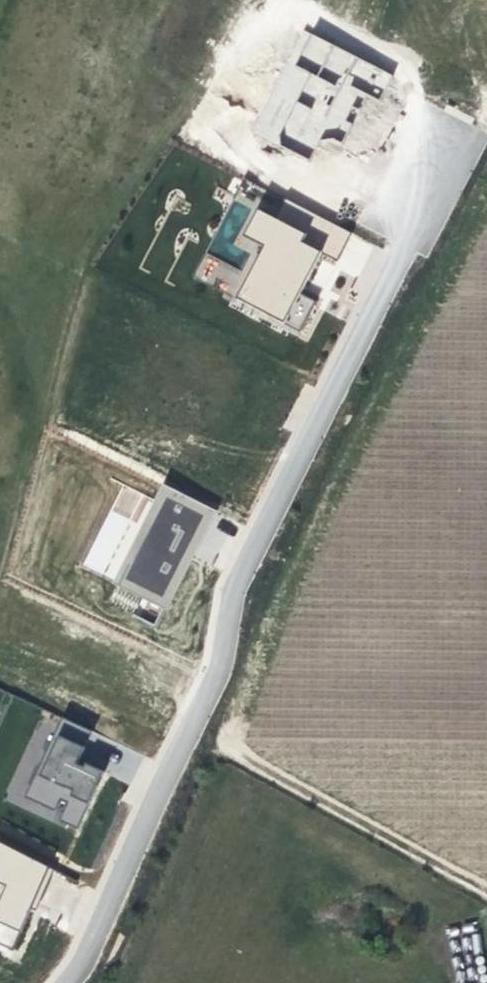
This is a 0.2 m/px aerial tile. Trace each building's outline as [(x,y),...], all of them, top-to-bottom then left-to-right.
[(306,32),(252,133),(311,161),(322,139),(339,147),(365,94),(379,101),(391,78),(306,32)] [(352,234),(286,199),(274,220),(263,215),(253,235),(273,246),(243,303),(300,333),(316,302),(301,294),(321,255),(337,262),(352,234)] [(156,512),(120,584),(165,606),(181,574),(189,558),(179,552),(186,538),(197,543),(213,510),(168,488),(160,505),(165,507),(161,515),(156,512)] [(92,732),(62,718),(25,798),(55,812),(61,799),(68,802),(59,821),(77,830),(93,795),(104,773),(86,764),(84,768),(77,765),(92,732)] [(0,842),(0,945),(13,951),(26,921),(36,899),(39,901),(51,875),(53,875),(55,871),(0,842)]
